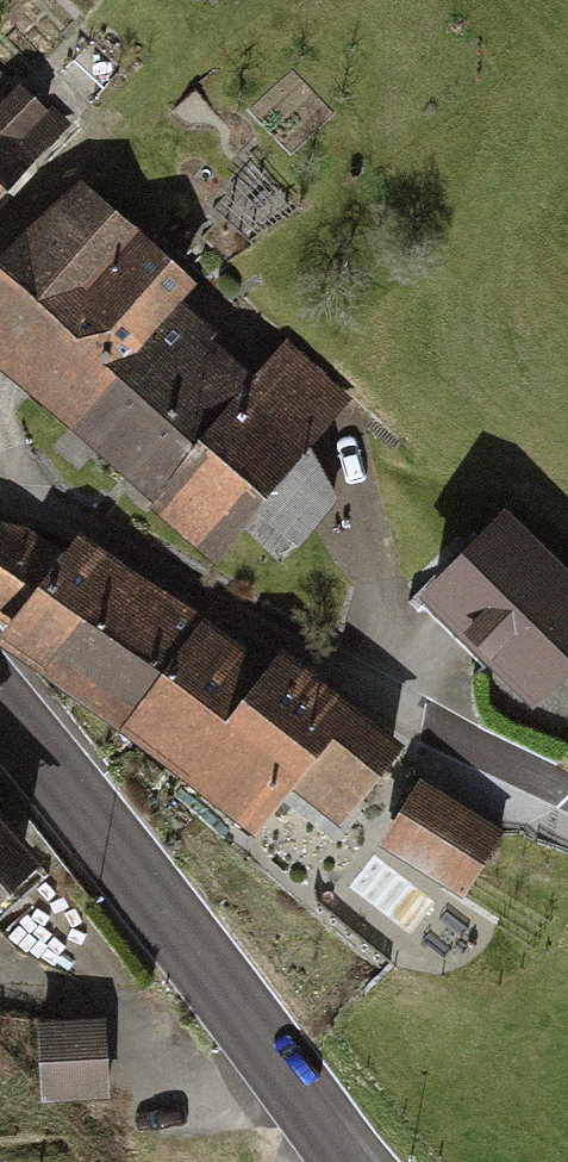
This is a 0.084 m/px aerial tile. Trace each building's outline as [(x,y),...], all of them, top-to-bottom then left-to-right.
[(224,16),(240,0),(208,0),(224,16)] [(53,129),(5,89),(0,95),(0,192),(53,129)] [(191,287),(65,176),(0,249),(0,363),(67,427),(177,302),(191,287)] [(67,427),(206,549),(339,397),(274,340),(251,367),(177,302),(67,427)] [(529,708),(567,668),(567,579),(488,501),(404,587),(529,708)] [(0,531),(0,647),(32,670),(106,564),(64,535),(45,562),(0,531)] [(110,724),(184,618),(106,564),(32,670),(110,724)] [(185,776),(258,670),(184,618),(110,724),(185,776)] [(334,821),(390,740),(269,655),(258,670),(185,776),(262,829),(289,790),(334,821)] [(495,835),(415,781),(374,843),(454,896),(495,835)] [(0,800),(0,913),(56,863),(0,800)] [(105,1017),(33,1022),(39,1100),(110,1095),(105,1017)]
